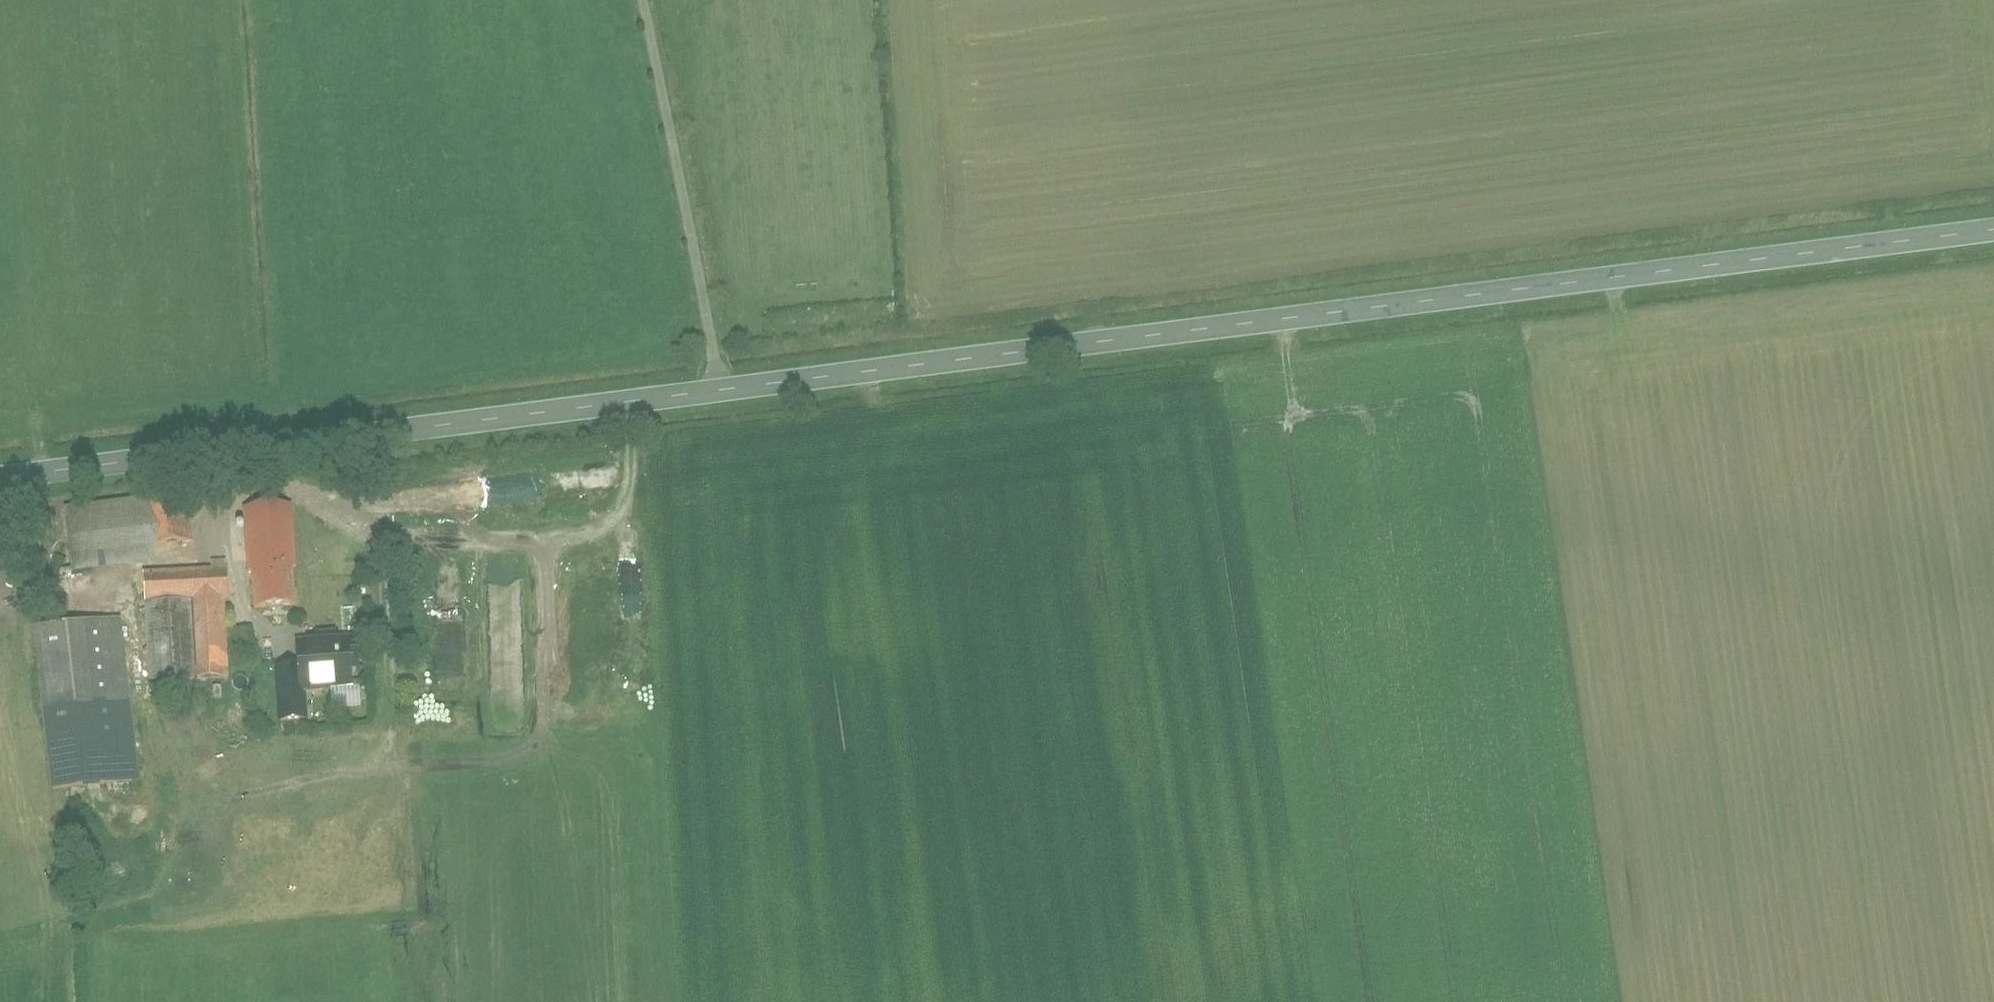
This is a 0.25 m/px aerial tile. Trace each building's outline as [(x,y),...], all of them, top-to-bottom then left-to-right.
[(167,546),(163,503),(55,512),(61,572),(143,564),(141,548),(167,546)] [(244,614),(298,614),(297,510),(243,510),(244,614)] [(219,574),(132,579),(137,682),(224,678),(219,574)] [(111,623),(23,631),(29,701),(117,693),(111,623)] [(305,723),(303,692),(351,689),(349,667),(358,667),(357,647),(348,647),(348,645),(335,646),(335,643),(331,640),(321,641),(319,645),(319,647),(298,649),(300,670),(278,672),(282,724),(305,723)]
